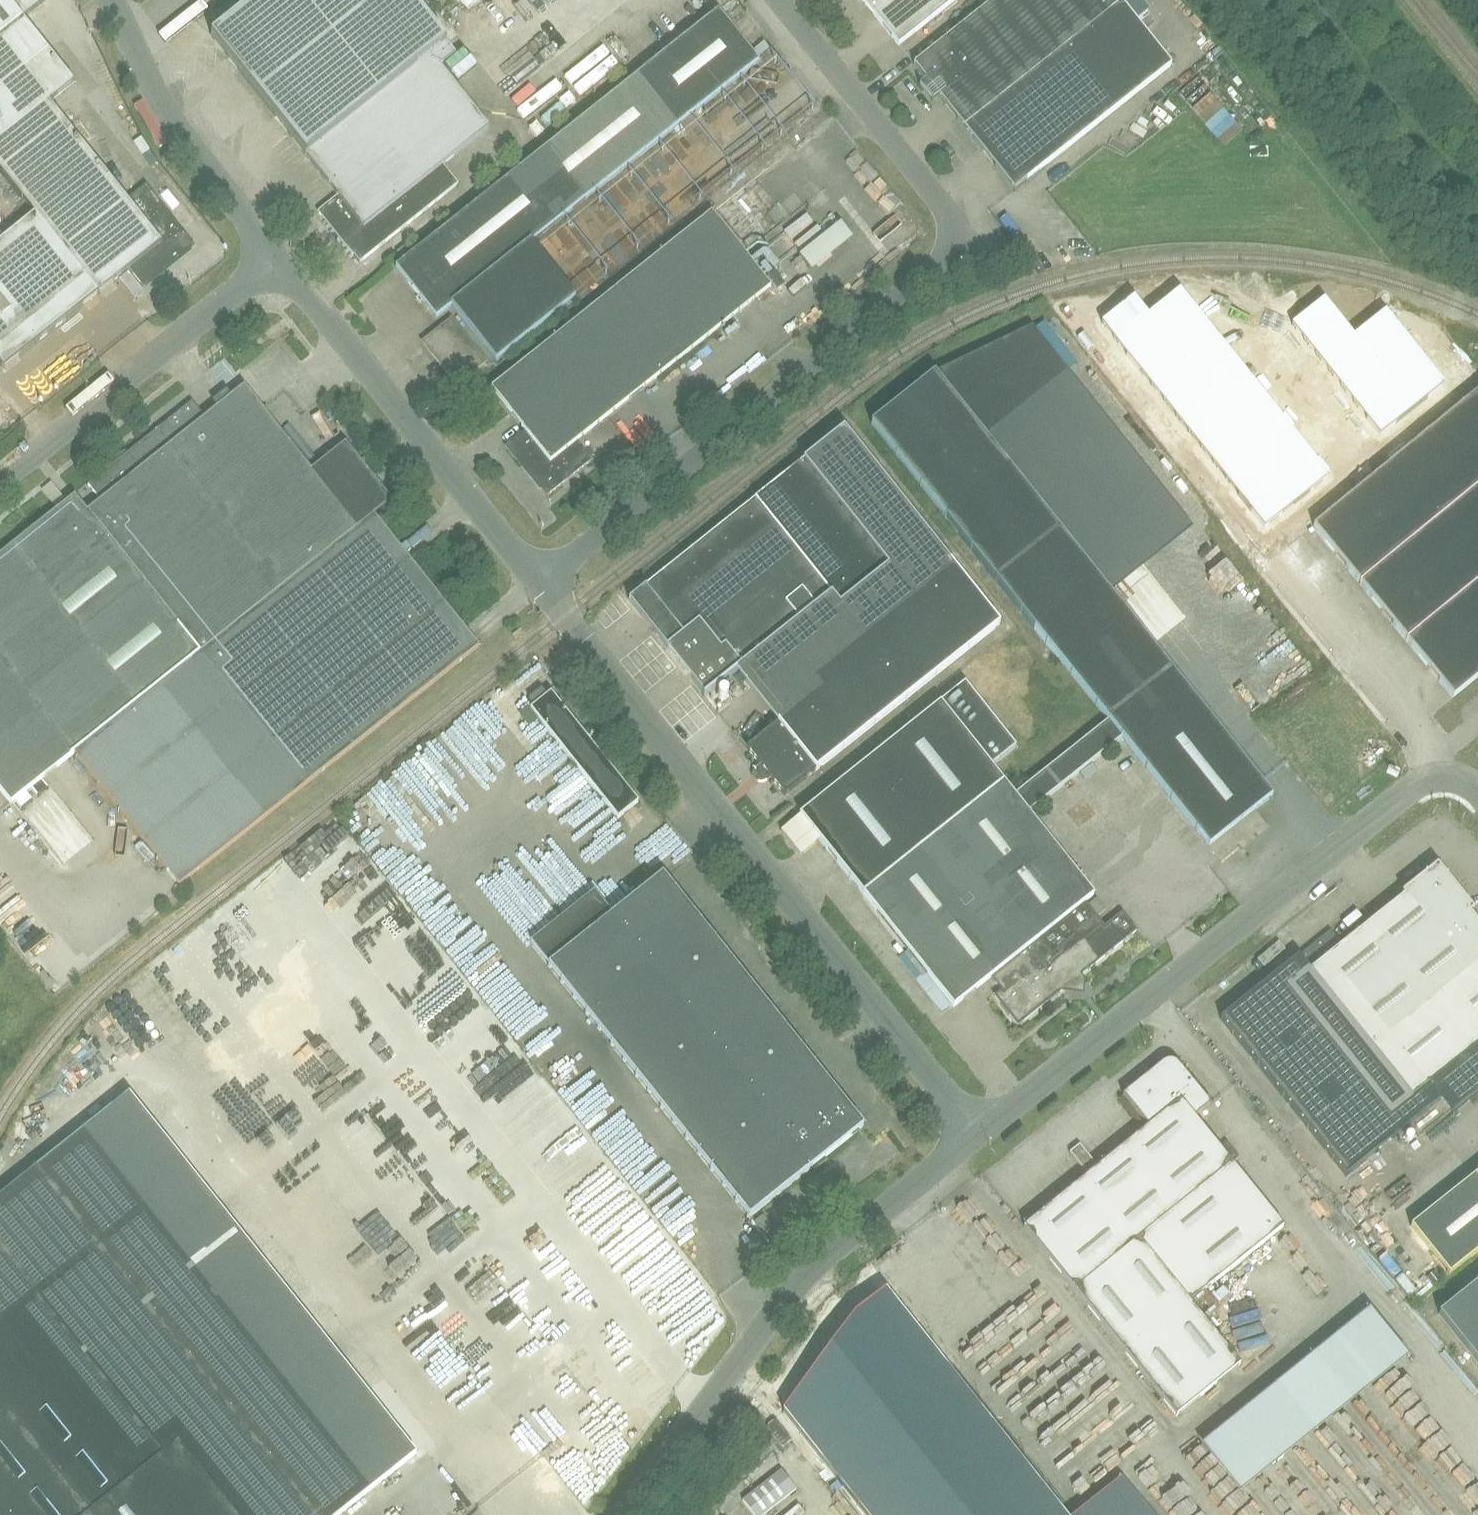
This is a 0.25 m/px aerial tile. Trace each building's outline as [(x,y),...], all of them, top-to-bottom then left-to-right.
[(23,18),(46,0),(0,0),(0,37),(23,18)] [(330,225),(331,224),(340,235),(339,237),(360,263),(458,185),(443,166),(489,129),(441,68),(456,56),(411,0),(258,0),(211,37),(338,196),(318,212),(330,225)] [(957,0),(862,0),(899,46),(957,0)] [(964,128),(1014,190),(1172,65),(1122,3),(1120,0),(995,0),(914,64),(964,128)] [(496,361),(561,310),(576,298),(538,251),(569,227),(562,217),(758,62),(718,12),(396,267),(436,318),(451,305),(496,361)] [(0,37),(0,171),(35,215),(6,238),(0,242),(0,364),(4,369),(99,294),(98,294),(115,280),(129,269),(144,288),(158,276),(156,274),(167,265),(169,268),(192,249),(195,247),(146,185),(127,200),(49,102),(74,82),(23,18),(0,37)] [(771,287),(712,212),(491,388),(525,431),(506,446),(517,460),(519,459),(527,470),(526,471),(546,497),(592,461),(577,442),(771,287)] [(614,242),(596,251),(606,270),(624,260),(614,242)] [(411,255),(405,247),(397,253),(403,261),(411,255)] [(1160,332),(1173,347),(1204,322),(1180,291),(1148,316),(1160,332)] [(1116,342),(1148,316),(1134,298),(1101,324),(1116,342)] [(1324,300),(1291,326),(1305,343),(1337,317),(1324,300)] [(1385,312),(1353,338),(1362,348),(1375,364),(1406,339),(1385,312)] [(1148,316),(1116,342),(1128,357),(1160,332),(1148,316)] [(1337,317),(1305,343),(1317,358),(1349,333),(1337,317)] [(1217,338),(1204,322),(1173,347),(1185,363),(1217,338)] [(1002,990),(995,996),(1018,1025),(1067,986),(1066,985),(1067,980),(1081,982),(1082,981),(1079,977),(1098,962),(1138,931),(1123,912),(1105,927),(1096,916),(1085,902),(1094,895),(1029,814),(1122,740),(1209,848),(1222,863),(1267,827),(1255,811),(1272,797),(1122,609),(1122,608),(1097,577),(1010,469),(985,438),(1068,372),(1033,327),(934,375),(872,424),(947,519),(1033,627),(1108,722),(1015,796),(990,765),(1014,746),(964,684),(801,814),(864,894),(954,1007),(992,977),(1002,990)] [(1128,357),(1140,373),(1173,347),(1160,332),(1128,357)] [(1317,358),(1330,374),(1362,348),(1353,338),(1349,333),(1317,358)] [(1185,363),(1198,379),(1229,354),(1217,338),(1185,363)] [(1418,354),(1406,339),(1375,364),(1387,379),(1418,354)] [(1185,363),(1173,347),(1140,373),(1153,389),(1185,363)] [(1375,364),(1362,348),(1330,374),(1342,390),(1375,364)] [(1229,354),(1198,379),(1210,394),(1242,369),(1229,354)] [(1418,354),(1387,379),(1399,395),(1431,370),(1418,354)] [(1185,363),(1153,389),(1165,404),(1198,379),(1185,363)] [(1342,390),(1354,405),(1387,379),(1375,364),(1342,390)] [(1254,385),(1242,369),(1210,394),(1222,410),(1254,385)] [(1431,370),(1399,395),(1412,411),(1444,386),(1431,370)] [(1165,404),(1178,420),(1210,394),(1198,379),(1165,404)] [(1380,437),(1412,411),(1399,395),(1387,379),(1354,405),(1380,437)] [(1254,385),(1222,410),(1235,426),(1267,400),(1254,385)] [(12,803),(75,753),(180,885),(479,647),(374,515),(392,501),(345,443),(311,471),(244,387),(205,418),(192,401),(88,484),(101,501),(88,511),(76,495),(0,556),(0,581),(0,789),(12,803)] [(1453,697),(1477,677),(1477,392),(1314,527),(1453,697)] [(1222,410),(1210,394),(1178,420),(1190,436),(1222,410)] [(1247,441),(1279,416),(1267,400),(1235,426),(1247,441)] [(1222,410),(1190,436),(1203,451),(1235,426),(1222,410)] [(1279,416),(1247,441),(1260,457),(1272,473),(1304,447),(1279,416)] [(1215,467),(1247,441),(1235,426),(1203,451),(1215,467)] [(1228,483),(1260,457),(1247,441),(1215,467),(1228,483)] [(1272,473),(1297,503),(1328,478),(1304,447),(1272,473)] [(1260,457),(1228,483),(1240,498),(1272,473),(1260,457)] [(804,461),(755,499),(629,600),(718,713),(751,687),(737,670),(831,595),(840,606),(888,567),(804,461)] [(1272,473),(1240,498),(1264,529),(1297,503),(1272,473)] [(1190,484),(1169,498),(1179,513),(1199,498),(1190,484)] [(768,776),(771,779),(785,796),(1000,625),(953,567),(810,680),(819,691),(746,748),(762,768),(762,769),(758,772),(764,779),(767,776),(768,776)] [(812,685),(806,689),(811,695),(817,690),(812,685)] [(531,709),(540,721),(618,818),(639,802),(551,692),(547,696),(542,689),(530,699),(535,705),(531,709)] [(1428,1085),(1477,1045),(1477,922),(1470,913),(1473,911),(1437,866),(1402,894),(1404,896),(1310,971),(1298,956),(1220,1018),(1345,1175),(1440,1099),(1428,1085)] [(863,1126),(663,875),(612,916),(594,894),(532,943),(550,966),(549,967),(749,1217),(863,1126)] [(429,883),(411,898),(442,934),(460,919),(429,883)] [(1097,899),(1089,905),(1100,920),(1108,913),(1097,899)] [(1177,1416),(1240,1365),(1190,1303),(1283,1227),(1195,1117),(1210,1104),(1178,1065),(1175,1062),(1171,1061),(1166,1061),(1162,1063),(1123,1095),(1148,1126),(1098,1167),(1080,1145),(1069,1153),(1088,1175),(1024,1227),(1177,1416)] [(371,1490),(193,1268),(146,1305),(37,1167),(0,1197),(0,1514),(340,1514),(371,1490)] [(1411,1227),(1449,1275),(1477,1252),(1477,1173),(1411,1227)] [(1376,1212),(1363,1225),(1371,1234),(1385,1221),(1376,1212)] [(763,1216),(755,1222),(764,1233),(772,1227),(763,1216)] [(1438,1314),(1477,1364),(1477,1282),(1438,1314)] [(822,1461),(865,1514),(1063,1514),(943,1364),(885,1292),(855,1316),(783,1412),(822,1461)] [(1408,1357),(1369,1309),(1200,1445),(1239,1494),(1408,1357)] [(797,1490),(782,1471),(743,1501),(754,1514),(764,1514),(797,1490)] [(450,1486),(443,1472),(439,1474),(461,1514),(466,1514),(480,1508),(465,1478),(450,1486)] [(806,1505),(794,1514),(814,1514),(806,1505)]
